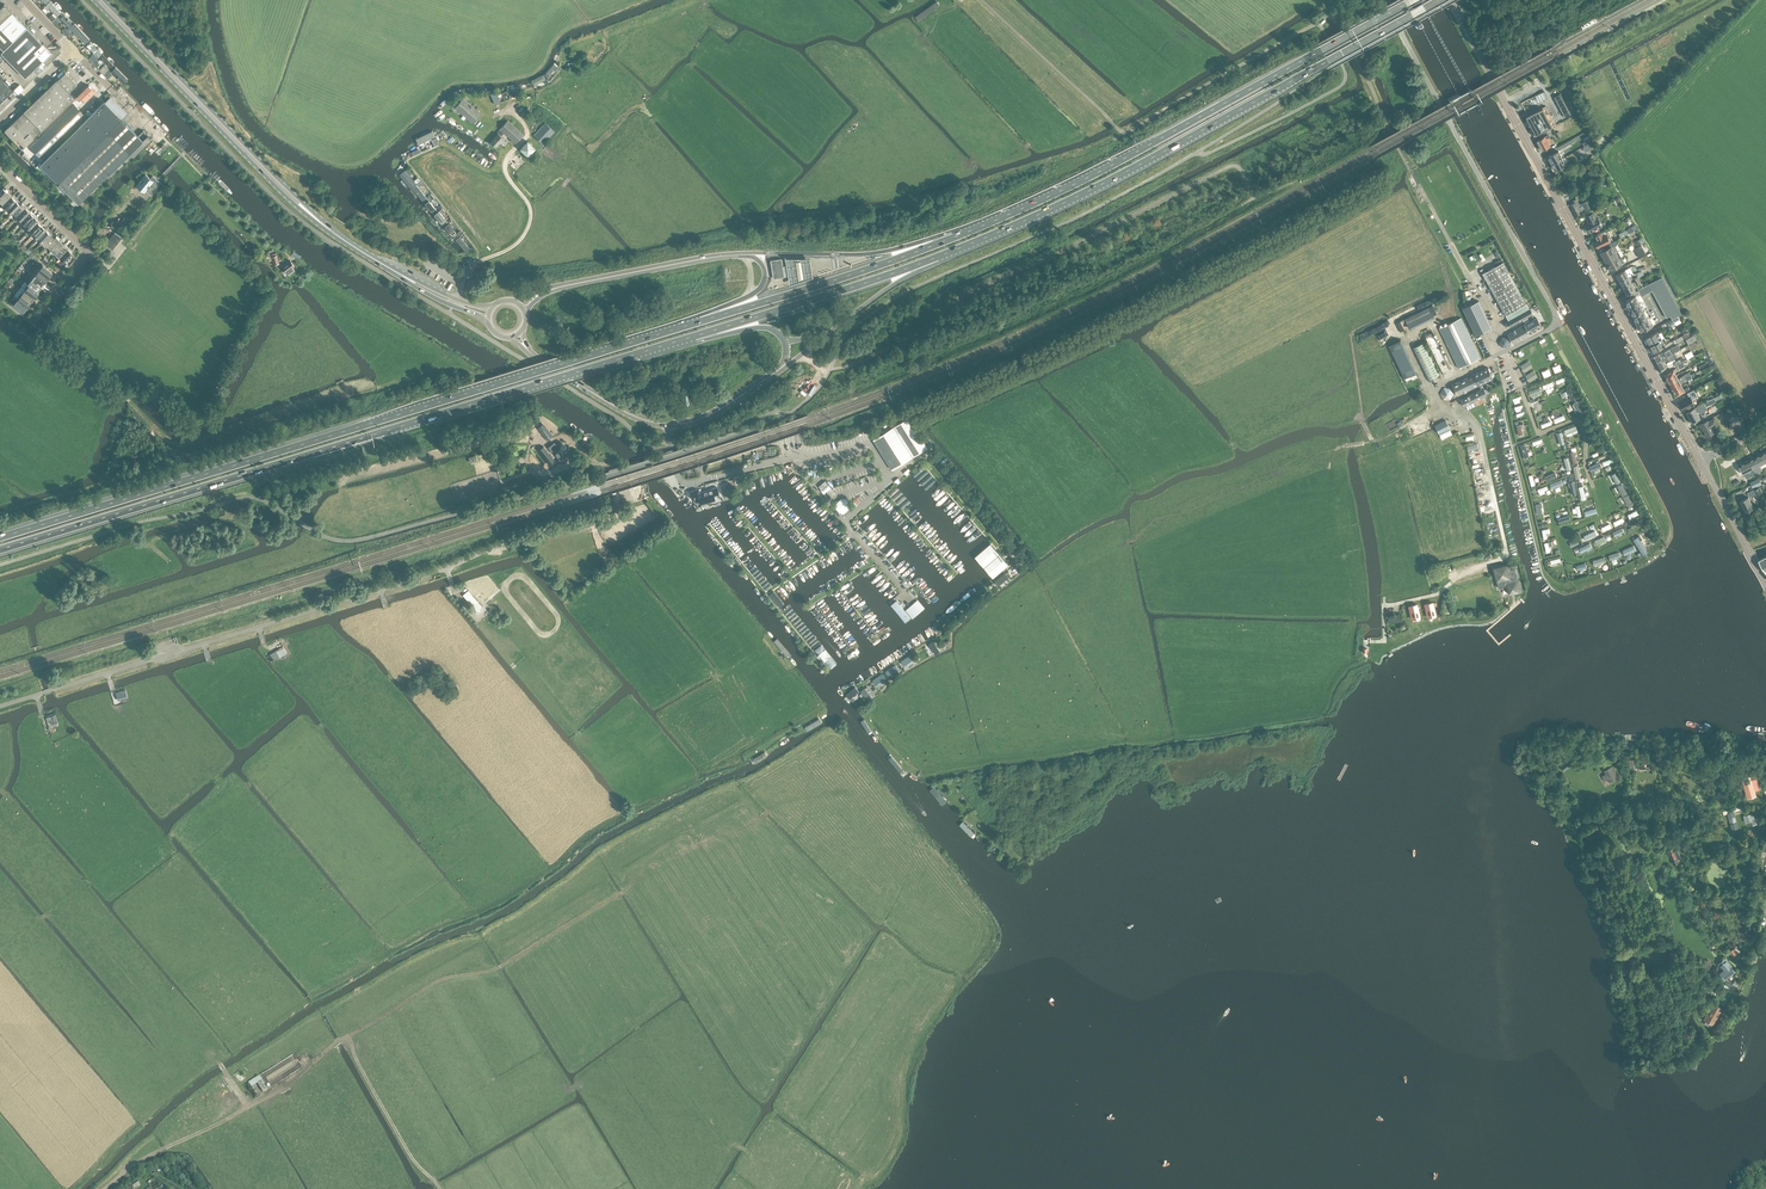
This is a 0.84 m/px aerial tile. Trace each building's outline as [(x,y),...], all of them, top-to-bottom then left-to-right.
[(909,16),(913,22),(939,5),(936,0),(935,0),(909,16)] [(1417,28),(1421,26),(1407,0),(1402,0),(1417,28)] [(1427,18),(1429,16),(1421,0),(1418,0),(1427,18)] [(46,5),(54,13),(57,10),(48,2),(46,5)] [(13,12),(5,4),(0,8),(0,24),(13,12)] [(13,12),(0,24),(0,27),(6,33),(20,19),(13,12)] [(57,16),(66,24),(69,21),(60,13),(57,16)] [(6,33),(13,41),(28,27),(20,19),(6,33)] [(70,28),(78,36),(81,33),(73,25),(70,28)] [(4,50),(13,41),(6,33),(0,27),(0,46),(4,50)] [(13,41),(4,50),(1,53),(26,77),(43,61),(53,52),(43,43),(28,27),(13,41)] [(64,32),(68,36),(72,33),(68,30),(70,29),(69,27),(67,29),(64,32)] [(87,46),(95,54),(98,51),(89,43),(87,46)] [(100,57),(108,66),(111,63),(103,54),(100,57)] [(89,59),(94,64),(98,60),(93,55),(89,59)] [(552,66),(545,75),(548,78),(551,74),(555,68),(552,66)] [(112,71),(120,79),(123,76),(115,68),(112,71)] [(24,111),(25,111),(42,129),(42,130),(75,98),(69,92),(77,84),(66,72),(58,80),(57,79),(24,111)] [(7,97),(13,90),(0,76),(0,90),(7,97)] [(542,76),(532,81),(534,85),(535,85),(544,80),(542,76)] [(82,98),(85,101),(95,91),(89,85),(77,96),(80,99),(82,98)] [(1470,89),(1468,90),(1477,106),(1479,105),(1470,89)] [(501,102),(496,92),(491,94),(495,104),(501,102)] [(1459,95),(1448,101),(1457,117),(1467,111),(1459,95)] [(1571,114),(1561,95),(1555,99),(1565,117),(1571,114)] [(455,106),(473,122),(481,113),(463,97),(455,106)] [(105,101),(41,164),(79,203),(130,153),(134,157),(152,139),(144,130),(138,135),(105,101)] [(30,147),(41,158),(85,115),(74,104),(30,147)] [(1545,107),(1526,117),(1527,120),(1526,121),(1534,136),(1555,125),(1545,107)] [(25,111),(12,123),(12,124),(6,130),(23,148),(34,137),(42,129),(25,111)] [(516,142),(524,134),(508,119),(500,128),(497,132),(498,133),(491,141),(496,146),(504,137),(501,135),(504,132),(516,142)] [(534,135),(543,143),(555,130),(546,122),(534,135)] [(427,136),(416,141),(417,145),(428,140),(427,136)] [(1545,136),(1537,141),(1539,146),(1551,139),(1549,137),(1546,138),(1545,136)] [(1551,139),(1539,146),(1542,151),(1550,146),(1549,144),(1552,142),(1551,139)] [(528,156),(535,148),(528,141),(520,149),(528,156)] [(1576,150),(1581,158),(1593,152),(1588,143),(1576,150)] [(410,156),(421,151),(420,147),(408,153),(410,156)] [(1548,157),(1552,164),(1564,157),(1560,150),(1548,157)] [(1564,157),(1552,164),(1555,171),(1568,164),(1564,157)] [(137,185),(145,192),(146,191),(151,195),(161,182),(153,175),(151,178),(146,174),(137,185)] [(406,178),(413,187),(417,184),(409,175),(406,178)] [(9,190),(4,186),(0,190),(0,199),(9,190)] [(417,190),(424,199),(428,196),(420,187),(417,190)] [(3,205),(13,194),(9,190),(0,199),(0,202),(3,205)] [(3,205),(7,209),(17,198),(13,194),(3,205)] [(12,212),(23,201),(22,201),(21,202),(17,198),(7,209),(11,213),(12,212)] [(1572,200),(1574,203),(1571,205),(1576,215),(1584,211),(1582,209),(1585,207),(1586,209),(1590,206),(1586,200),(1582,203),(1583,204),(1581,206),(1578,201),(1576,198),(1572,200)] [(12,212),(17,216),(27,206),(23,201),(12,212)] [(427,205),(435,214),(438,211),(430,202),(427,205)] [(17,216),(21,220),(31,210),(27,206),(17,216)] [(21,220),(25,225),(35,214),(31,210),(21,220)] [(1590,232),(1602,226),(1598,217),(1596,218),(1593,212),(1586,217),(1589,222),(1586,224),(1590,232)] [(437,216),(445,225),(448,222),(441,213),(437,216)] [(28,230),(39,219),(38,219),(39,218),(35,214),(25,225),(29,228),(28,230)] [(28,230),(32,234),(43,223),(39,219),(28,230)] [(32,234),(37,238),(47,228),(43,223),(32,234)] [(449,229),(457,238),(460,236),(452,227),(449,229)] [(37,238),(41,243),(52,232),(47,228),(37,238)] [(1613,240),(1609,233),(1606,234),(1604,231),(1601,233),(1601,232),(1595,235),(1597,239),(1594,240),(1596,243),(1595,245),(1596,247),(1598,247),(1598,248),(1613,240)] [(46,245),(47,246),(57,235),(56,235),(55,236),(52,232),(41,243),(45,246),(46,245)] [(105,244),(112,249),(121,238),(114,232),(105,244)] [(47,246),(51,250),(61,239),(57,235),(47,246)] [(51,250),(55,254),(65,244),(61,239),(51,250)] [(1610,247),(1601,252),(1604,258),(1617,250),(1614,245),(1618,243),(1616,240),(1608,244),(1610,247)] [(461,244),(468,253),(472,250),(464,241),(461,244)] [(55,254),(59,258),(70,248),(65,244),(55,254)] [(1639,257),(1646,254),(1641,245),(1634,249),(1639,257)] [(70,248),(59,258),(63,262),(74,251),(70,248)] [(263,252),(264,258),(271,257),(270,250),(263,252)] [(1617,250),(1604,258),(1607,264),(1621,256),(1617,250)] [(1621,256),(1607,264),(1610,270),(1624,262),(1621,256)] [(785,276),(782,258),(771,260),(774,278),(785,276)] [(282,266),(289,274),(294,270),(292,266),(294,265),(290,260),(282,266)] [(810,260),(786,260),(790,287),(814,280),(810,260)] [(1530,309),(1527,304),(1504,262),(1483,273),(1505,315),(1508,320),(1505,322),(1508,328),(1534,314),(1531,308),(1530,309)] [(42,263),(38,268),(49,277),(53,272),(42,263)] [(38,268),(34,273),(46,282),(49,277),(38,268)] [(1640,277),(1645,274),(1643,269),(1637,272),(1640,277)] [(1616,275),(1619,281),(1628,277),(1625,270),(1616,275)] [(34,273),(31,277),(42,286),(46,282),(34,273)] [(27,282),(28,283),(38,291),(42,286),(31,277),(27,282)] [(1628,277),(1619,281),(1623,288),(1632,283),(1628,277)] [(1625,300),(1629,308),(1637,304),(1644,300),(1641,296),(1652,290),(1657,301),(1666,317),(1670,315),(1672,319),(1673,318),(1679,315),(1681,314),(1661,277),(1629,294),(1631,297),(1625,300)] [(28,283),(24,287),(36,297),(39,292),(38,291),(28,283)] [(1632,283),(1623,288),(1626,294),(1635,289),(1632,283)] [(24,287),(21,292),(32,301),(36,297),(24,287)] [(21,292),(17,297),(28,306),(32,301),(21,292)] [(28,306),(17,297),(13,301),(12,301),(10,304),(18,310),(21,308),(24,311),(28,306)] [(1462,308),(1476,335),(1492,328),(1479,300),(1462,308)] [(1644,300),(1637,304),(1629,308),(1633,315),(1633,316),(1645,309),(1644,308),(1647,306),(1644,300)] [(1404,318),(1409,327),(1433,315),(1437,313),(1433,305),(1428,307),(1404,318)] [(1645,309),(1633,316),(1637,323),(1649,317),(1645,309)] [(1439,328),(1459,369),(1481,357),(1461,317),(1439,328)] [(1530,334),(1542,327),(1537,317),(1507,333),(1513,344),(1531,335),(1530,334)] [(1649,317),(1637,323),(1641,331),(1653,324),(1649,317)] [(1649,344),(1650,345),(1662,338),(1658,331),(1645,338),(1649,344)] [(1696,340),(1693,335),(1692,335),(1685,339),(1688,344),(1696,340)] [(1508,337),(1502,337),(1499,342),(1502,348),(1507,348),(1510,342),(1508,337)] [(1662,338),(1650,345),(1651,346),(1650,346),(1653,352),(1666,345),(1662,338)] [(1389,345),(1404,378),(1416,372),(1401,340),(1389,345)] [(1424,342),(1412,347),(1428,380),(1440,374),(1424,342)] [(1651,358),(1655,363),(1662,359),(1666,356),(1675,352),(1680,349),(1677,345),(1664,352),(1663,351),(1651,358)] [(1675,352),(1666,356),(1668,360),(1669,361),(1677,356),(1675,352)] [(1666,361),(1668,360),(1666,356),(1662,359),(1655,363),(1659,371),(1666,367),(1663,361),(1665,360),(1666,361)] [(1532,367),(1528,361),(1520,365),(1525,372),(1532,367)] [(1562,370),(1560,364),(1553,367),(1555,373),(1562,370)] [(1485,387),(1484,384),(1493,379),(1488,367),(1451,384),(1457,396),(1480,386),(1481,389),(1460,399),(1464,407),(1467,406),(1468,409),(1487,400),(1485,397),(1487,396),(1483,388),(1485,387)] [(1663,375),(1667,380),(1676,375),(1674,371),(1677,370),(1676,368),(1663,375)] [(1551,375),(1548,369),(1542,372),(1544,378),(1551,375)] [(1537,377),(1533,371),(1525,375),(1530,382),(1537,377)] [(1676,375),(1667,380),(1669,386),(1687,376),(1686,374),(1678,378),(1676,375)] [(1687,376),(1669,386),(1672,391),(1682,386),(1680,383),(1685,380),(1692,377),(1690,374),(1687,376)] [(1444,386),(1441,392),(1444,398),(1451,399),(1454,392),(1451,386),(1444,386)] [(1682,386),(1672,391),(1675,397),(1688,390),(1686,388),(1684,389),(1682,386)] [(1541,392),(1540,387),(1528,392),(1530,396),(1541,392)] [(1575,399),(1570,388),(1566,390),(1571,400),(1575,399)] [(1698,396),(1696,392),(1694,389),(1687,393),(1689,396),(1679,402),(1680,405),(1679,406),(1680,407),(1681,408),(1682,408),(1683,411),(1694,405),(1691,400),(1698,396)] [(1718,407),(1713,397),(1686,412),(1690,418),(1688,419),(1690,423),(1692,422),(1700,418),(1697,413),(1710,405),(1712,410),(1718,407)] [(1536,411),(1542,409),(1540,402),(1534,404),(1536,411)] [(1583,413),(1577,402),(1573,404),(1577,411),(1575,412),(1577,416),(1583,413)] [(1727,420),(1735,416),(1731,409),(1723,413),(1727,420)] [(1565,419),(1563,415),(1553,419),(1555,423),(1565,419)] [(928,447),(909,417),(874,439),(893,470),(928,447)] [(1712,427),(1717,424),(1714,418),(1709,421),(1708,420),(1700,425),(1707,437),(1715,433),(1712,427)] [(1446,420),(1435,425),(1439,434),(1450,428),(1446,420)] [(543,424),(538,428),(547,440),(552,436),(543,424)] [(1577,430),(1575,426),(1564,430),(1566,435),(1577,430)] [(530,442),(531,434),(520,433),(519,440),(530,442)] [(561,460),(570,453),(561,441),(552,449),(561,460)] [(1608,451),(1604,443),(1599,446),(1603,453),(1608,451)] [(1529,457),(1525,444),(1520,446),(1524,458),(1529,457)] [(544,446),(539,450),(550,464),(555,460),(544,446)] [(1761,453),(1755,457),(1760,466),(1765,462),(1761,453)] [(1760,466),(1755,457),(1754,457),(1749,460),(1754,469),(1759,466),(1760,466)] [(1754,469),(1749,460),(1746,461),(1739,465),(1744,474),(1751,470),(1754,469)] [(1602,467),(1600,463),(1589,467),(1591,471),(1602,467)] [(1557,477),(1555,473),(1544,477),(1546,481),(1557,477)] [(1620,483),(1615,473),(1612,475),(1617,484),(1620,483)] [(833,490),(824,480),(818,485),(821,489),(821,488),(824,492),(827,495),(833,490)] [(1563,484),(1561,480),(1549,484),(1551,489),(1563,484)] [(1627,493),(1622,484),(1618,487),(1623,496),(1627,493)] [(1759,497),(1764,494),(1759,486),(1748,492),(1750,496),(1756,493),(1759,497)] [(699,498),(701,503),(706,501),(715,499),(714,496),(719,495),(717,487),(712,488),(712,489),(703,492),(703,490),(698,492),(697,488),(691,490),(693,500),(699,498)] [(1631,501),(1628,495),(1624,498),(1629,507),(1636,503),(1633,499),(1631,501)] [(1747,512),(1755,508),(1749,497),(1741,501),(1747,512)] [(836,503),(836,508),(840,513),(845,513),(849,509),(850,504),(846,499),(841,499),(836,503)] [(1597,513),(1596,508),(1584,512),(1586,517),(1597,513)] [(1638,514),(1636,510),(1628,515),(1630,518),(1638,514)] [(1570,520),(1569,516),(1557,519),(1558,524),(1570,520)] [(1624,521),(1623,517),(1613,522),(1615,526),(1624,521)] [(1624,532),(1622,528),(1612,533),(1614,536),(1624,532)] [(1597,535),(1595,531),(1584,536),(1585,540),(1597,535)] [(1606,541),(1604,537),(1594,541),(1596,545),(1606,541)] [(1638,537),(1633,540),(1642,555),(1647,552),(1638,537)] [(1579,544),(1577,539),(1569,543),(1571,547),(1579,544)] [(991,543),(975,556),(993,577),(1009,564),(991,543)] [(1592,548),(1590,543),(1579,549),(1581,553),(1592,548)] [(1635,550),(1633,545),(1622,551),(1624,555),(1635,550)] [(1022,569),(1015,560),(1011,563),(1018,572),(1022,569)] [(1496,582),(1498,588),(1504,587),(1506,586),(1509,595),(1521,592),(1521,588),(1519,580),(1518,580),(1516,571),(1514,572),(1513,567),(1508,568),(1507,564),(1493,568),(1496,582)] [(1003,574),(995,581),(998,585),(1006,578),(1003,574)] [(483,606),(464,583),(459,588),(477,610),(483,606)] [(770,594),(778,603),(781,600),(773,591),(770,594)] [(1425,604),(1428,617),(1436,615),(1433,602),(1425,604)] [(1417,604),(1409,606),(1412,619),(1420,617),(1417,604)] [(901,610),(909,619),(912,616),(904,607),(901,610)] [(923,637),(913,644),(915,647),(925,641),(923,637)] [(774,640),(781,650),(784,647),(777,638),(774,640)] [(929,642),(936,654),(941,651),(934,639),(929,642)] [(926,646),(929,656),(935,654),(931,644),(926,646)] [(284,646),(270,653),(273,661),(287,654),(284,646)] [(816,650),(824,659),(827,657),(819,648),(816,650)] [(907,662),(908,665),(914,661),(910,654),(901,659),(904,664),(907,662)] [(891,674),(894,677),(902,669),(897,663),(896,664),(899,667),(891,674)] [(888,675),(899,668),(896,664),(885,670),(888,675)] [(882,678),(885,676),(883,673),(873,679),(877,686),(884,682),(882,678)] [(866,686),(860,690),(867,701),(873,698),(866,686)] [(128,696),(125,687),(116,690),(119,699),(128,696)] [(849,695),(859,691),(857,687),(847,691),(849,695)] [(58,725),(55,714),(46,717),(50,728),(58,725)] [(820,718),(810,724),(812,728),(822,722),(820,718)] [(863,725),(869,735),(873,733),(866,723),(863,725)] [(764,752),(754,758),(756,762),(766,756),(764,752)] [(894,764),(902,773),(905,771),(897,762),(894,764)] [(1565,762),(1560,766),(1565,772),(1570,767),(1565,762)] [(1612,765),(1603,770),(1610,782),(1618,778),(1614,771),(1615,770),(1612,765)] [(1749,776),(1743,777),(1749,797),(1755,795),(1749,776)] [(930,790),(942,805),(947,801),(934,786),(930,790)] [(1733,808),(1723,811),(1724,815),(1727,814),(1728,819),(1729,818),(1730,824),(1737,822),(1735,816),(1736,816),(1734,812),(1733,808)] [(1745,815),(1747,822),(1755,819),(1753,813),(1745,815)] [(960,824),(973,838),(977,835),(963,821),(960,824)] [(1674,852),(1669,854),(1673,865),(1679,862),(1674,852)] [(1736,937),(1733,939),(1732,938),(1727,942),(1731,947),(1739,941),(1736,937)] [(1734,948),(1728,952),(1732,957),(1737,953),(1734,948)] [(1712,963),(1708,959),(1702,965),(1707,969),(1712,963)] [(1723,960),(1719,965),(1723,968),(1719,973),(1723,977),(1732,969),(1723,960)] [(1703,1019),(1713,1025),(1723,1008),(1713,1002),(1705,1014),(1703,1019)] [(248,1082),(251,1087),(263,1081),(260,1075),(248,1082)] [(268,1089),(263,1081),(258,1084),(263,1092),(268,1089)] [(140,1184),(137,1181),(131,1185),(132,1186),(127,1188),(134,1188),(140,1184)]
